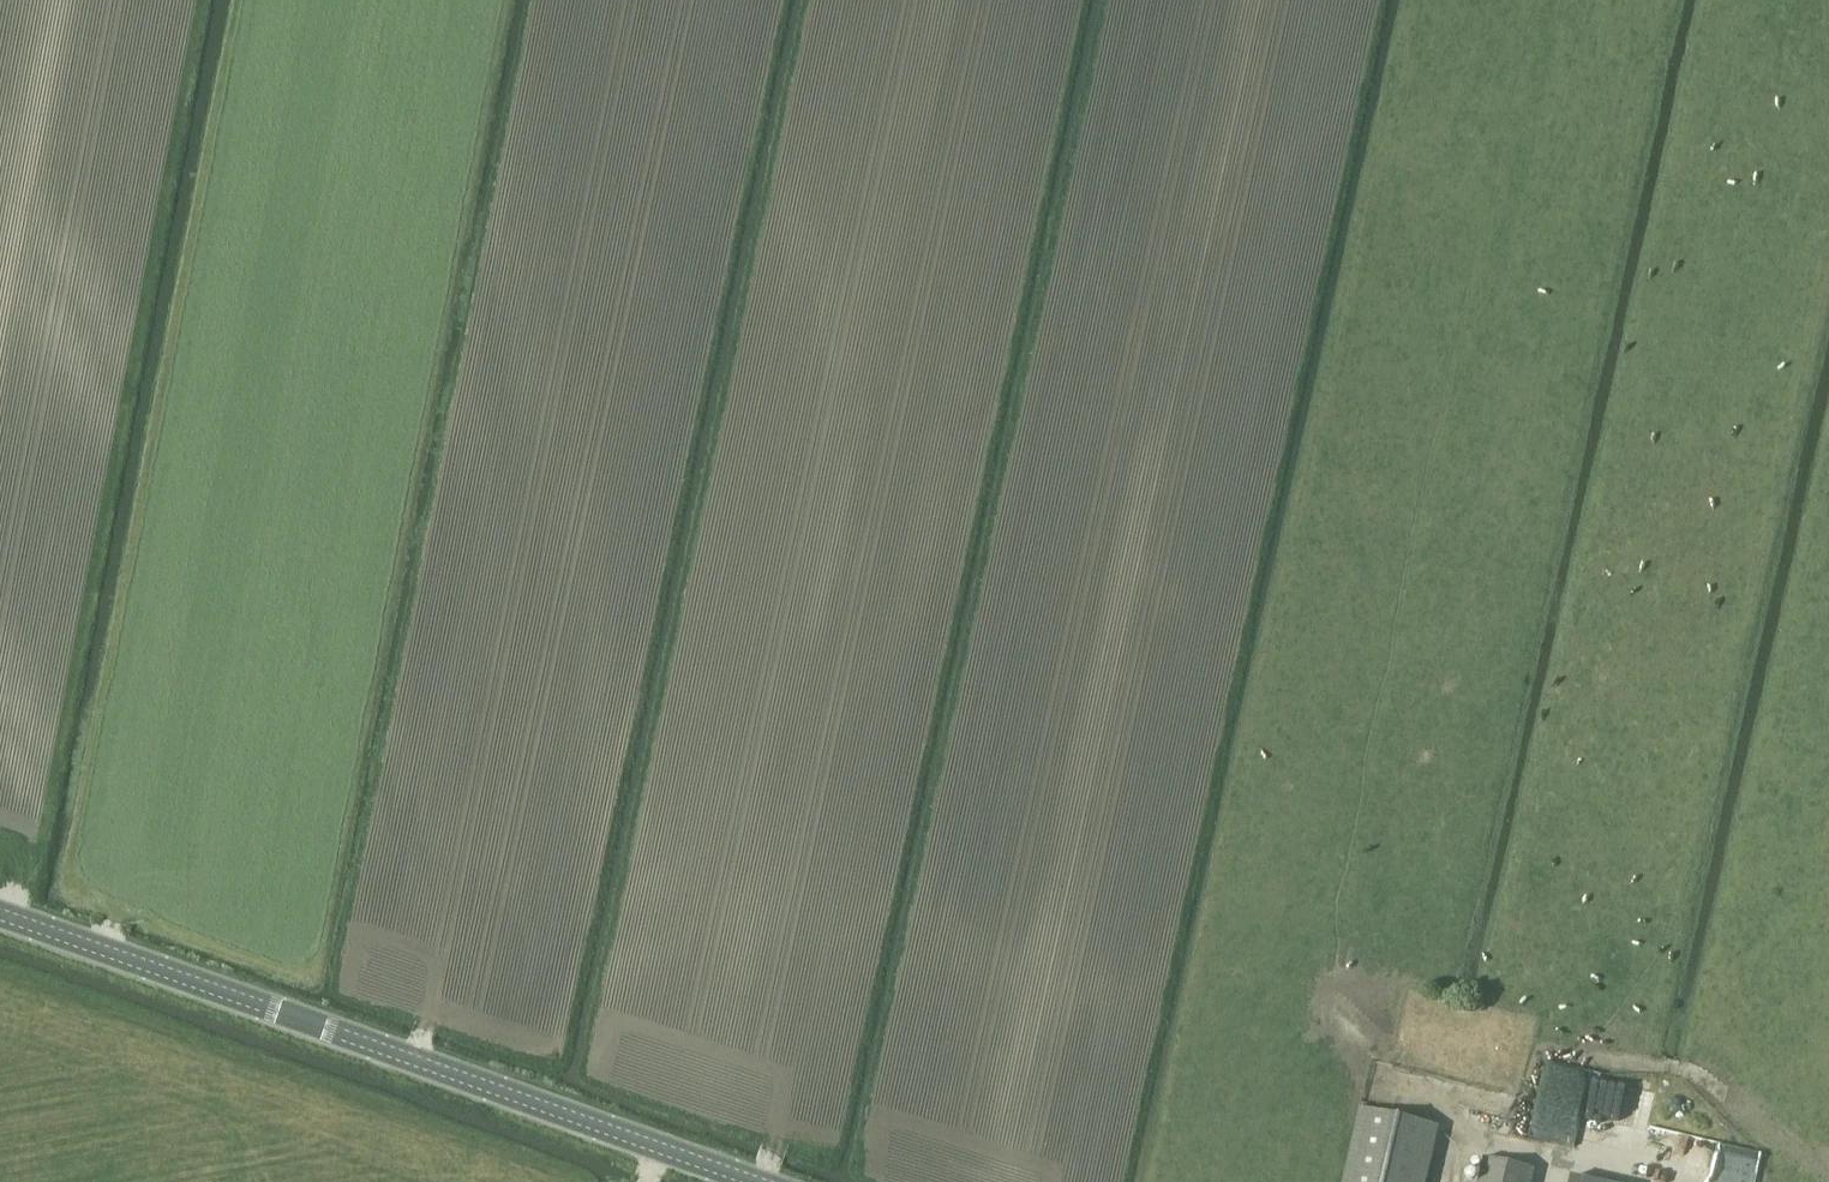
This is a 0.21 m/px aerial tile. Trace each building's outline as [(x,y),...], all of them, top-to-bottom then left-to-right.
[(1567,1078),(1567,1063),(1549,1062),(1548,1087),(1588,1088),(1589,1079),(1567,1078)] [(1663,1129),(1671,1094),(1596,1076),(1587,1110),(1663,1129)] [(1537,1108),(1532,1133),(1569,1139),(1574,1115),(1537,1108)] [(1439,1128),(1362,1110),(1345,1181),(1427,1181),(1439,1128)] [(1754,1172),(1759,1155),(1673,1132),(1669,1149),(1754,1172)] [(1535,1170),(1486,1159),(1481,1181),(1532,1181),(1535,1170)]
